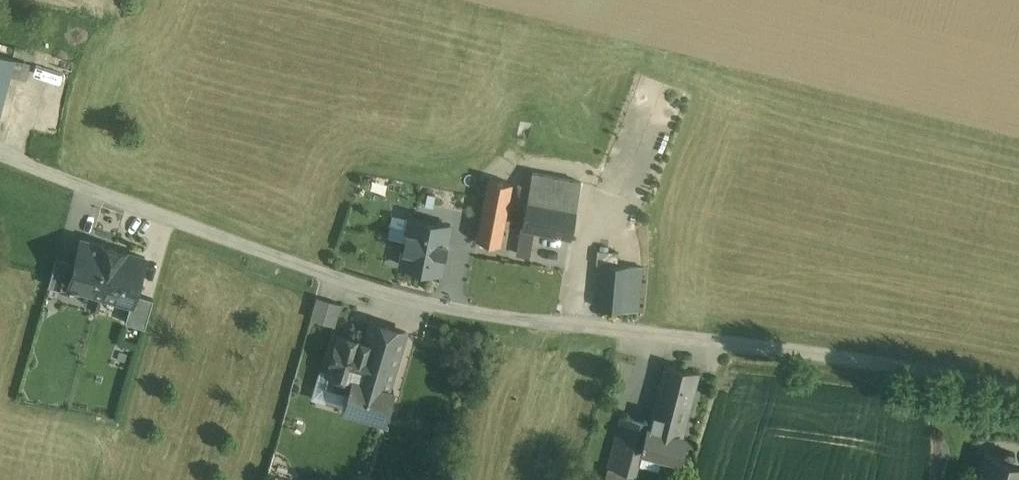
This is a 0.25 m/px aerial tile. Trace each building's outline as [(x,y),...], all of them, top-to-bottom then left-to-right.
[(0,55),(0,105),(12,58),(0,55)] [(532,175),(522,232),(568,240),(578,183),(532,175)] [(483,206),(478,239),(499,243),(511,182),(490,178),(483,206)] [(410,215),(401,263),(441,271),(450,224),(410,215)] [(81,264),(75,287),(76,287),(100,294),(113,247),(82,239),(79,249),(84,251),(81,264)] [(113,247),(100,294),(131,302),(133,303),(136,293),(146,256),(113,247)] [(75,287),(81,264),(57,257),(53,273),(49,286),(59,288),(74,293),(76,287),(75,287)] [(643,270),(600,267),(597,313),(640,316),(643,270)] [(59,288),(49,286),(46,298),(56,301),(59,288)] [(154,298),(136,293),(133,303),(131,302),(126,321),(145,327),(154,298)] [(342,306),(315,299),(308,322),(335,329),(342,306)] [(344,381),(350,361),(364,366),(359,383),(352,381),(342,414),(382,426),(410,333),(377,323),(369,347),(335,336),(323,375),(344,381)] [(698,373),(667,364),(650,427),(647,426),(642,448),(643,449),(681,459),(687,437),(682,436),(698,373)] [(606,479),(635,479),(643,449),(642,448),(647,426),(648,422),(622,415),(606,479)] [(975,479),(1018,479),(1018,463),(983,453),(975,479)]
